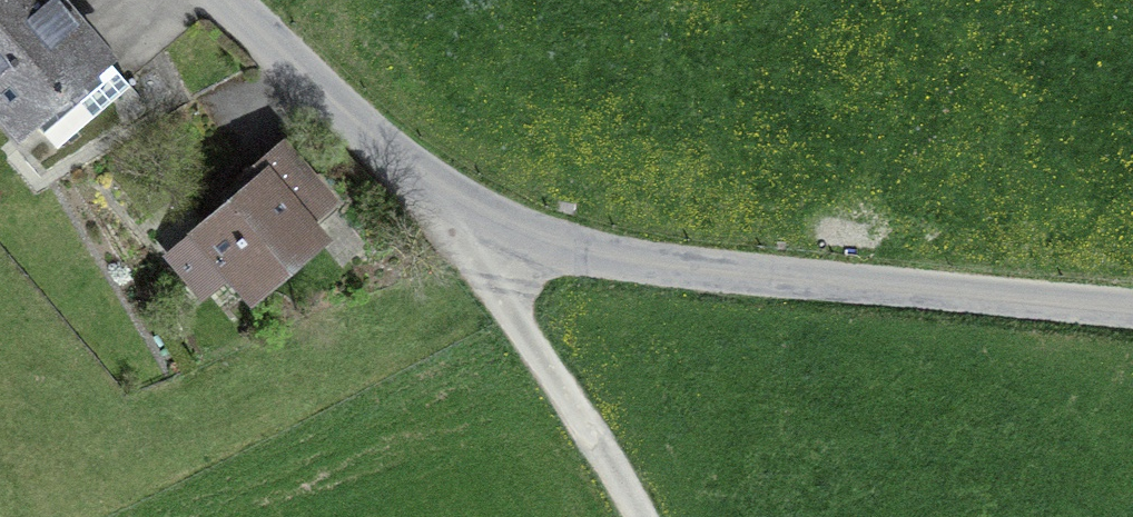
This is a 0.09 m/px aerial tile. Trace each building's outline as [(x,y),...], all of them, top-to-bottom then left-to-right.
[(19,131),(36,117),(59,143),(129,84),(57,0),(0,0),(0,109),(19,131)] [(302,221),(328,200),(284,149),(233,192),(242,202),(176,258),(202,289),(230,265),(252,290),(315,237),(302,221)]
